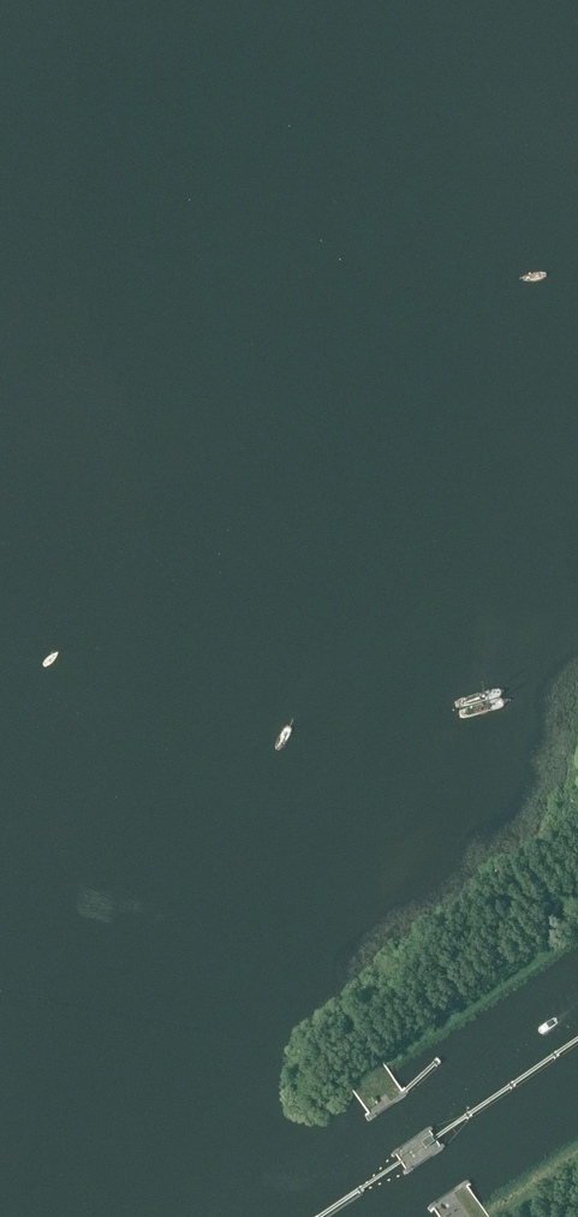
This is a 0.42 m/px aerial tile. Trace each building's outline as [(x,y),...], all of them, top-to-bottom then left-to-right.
[(438,1060),(437,1059),(432,1063),(437,1068),(441,1064),(440,1063),(438,1060)] [(430,1136),(417,1146),(422,1154),(436,1144),(430,1136)] [(365,1191),(361,1186),(356,1189),(360,1194),(365,1191)]
